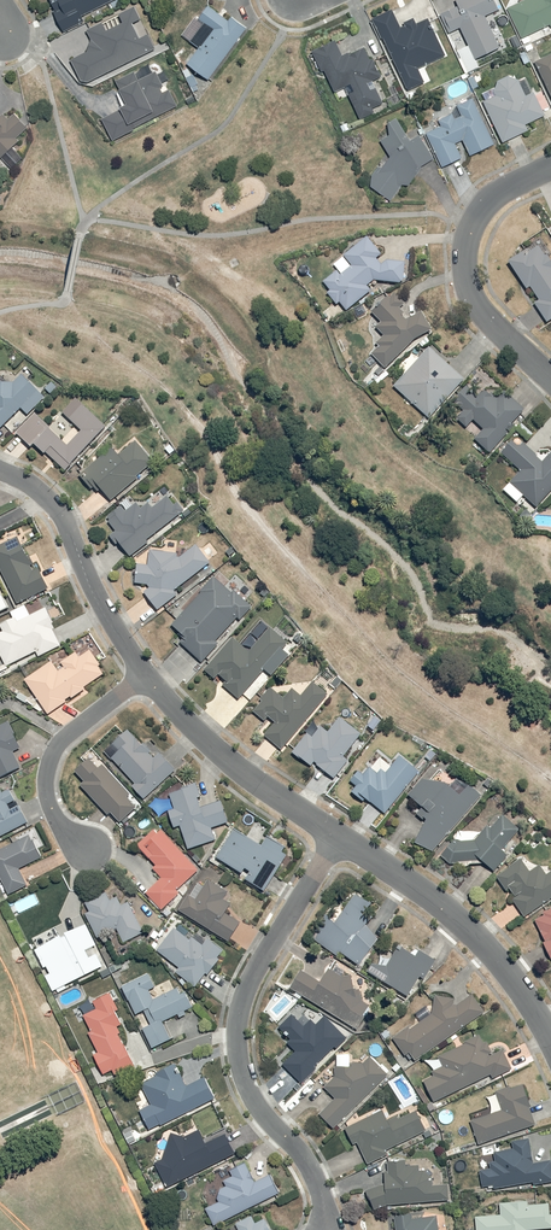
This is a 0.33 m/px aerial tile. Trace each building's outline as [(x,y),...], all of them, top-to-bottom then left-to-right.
[(65,31),(83,21),(81,18),(115,0),(51,0),(58,12),(56,13),(65,31)] [(471,45),(459,51),(463,59),(460,60),(465,71),(470,69),(472,73),(483,68),(479,61),(502,51),(487,19),(502,12),(496,0),(459,0),(462,7),(447,14),(455,31),(463,27),(471,45)] [(524,35),(545,24),(549,31),(550,30),(550,0),(526,0),(510,8),(524,35)] [(73,59),(84,83),(158,47),(152,35),(142,39),(136,26),(147,20),(140,4),(121,14),(126,23),(110,31),(106,23),(89,31),(95,42),(91,52),(73,59)] [(208,6),(200,18),(197,16),(183,35),(202,48),(190,66),(212,81),(249,28),(234,17),(231,22),(208,6)] [(374,21),(409,88),(425,80),(420,68),(448,54),(430,20),(419,26),(417,22),(403,29),(394,10),(374,21)] [(348,89),(361,117),(375,111),(373,107),(386,101),(380,88),(373,91),(369,82),(384,76),(376,58),(373,59),(369,49),(346,60),(339,43),(315,54),(333,96),(348,89)] [(550,92),(550,57),(538,63),(550,92)] [(103,117),(114,139),(135,131),(134,129),(183,106),(160,59),(118,79),(130,105),(103,117)] [(487,102),(505,142),(531,131),(528,125),(548,114),(537,92),(528,97),(520,82),(511,76),(500,82),(496,90),(499,96),(487,102)] [(432,118),(438,131),(429,135),(445,167),(466,159),(459,144),(466,140),(474,158),(498,147),(475,98),(459,105),(464,116),(458,119),(455,113),(442,119),(440,114),(432,118)] [(3,158),(12,169),(24,158),(15,148),(22,142),(20,139),(30,130),(16,114),(10,119),(7,115),(0,122),(0,161),(3,158)] [(414,141),(399,119),(391,125),(392,135),(383,141),(395,158),(386,169),(382,166),(374,175),(375,186),(391,200),(405,185),(409,188),(436,157),(422,136),(414,141)] [(343,301),(349,310),(375,292),(370,284),(377,280),(406,281),(407,261),(389,260),(384,264),(378,255),(382,252),(371,237),(347,254),(355,266),(344,274),(341,270),(326,281),(332,289),(329,291),(339,304),(343,301)] [(537,301),(550,321),(550,258),(540,241),(510,262),(528,290),(532,287),(540,299),(537,301)] [(386,335),(379,342),(382,346),(375,354),(388,366),(416,337),(434,329),(425,311),(412,317),(407,312),(410,310),(404,305),(406,302),(397,292),(374,314),(382,323),(379,327),(386,335)] [(433,346),(395,387),(429,417),(466,376),(433,346)] [(24,374),(16,383),(0,382),(0,423),(4,426),(5,424),(14,432),(48,397),(24,374)] [(485,428),(476,438),(490,451),(510,430),(507,427),(525,407),(514,397),(479,394),(469,385),(454,400),(465,410),(458,417),(469,427),(476,420),(485,428)] [(37,412),(22,429),(67,469),(107,424),(77,397),(63,412),(82,430),(71,442),(37,412)] [(527,495),(538,506),(550,492),(550,452),(544,459),(526,440),(522,444),(516,439),(504,451),(523,470),(513,480),(504,489),(518,503),(527,495)] [(105,462),(83,481),(96,496),(101,492),(113,505),(156,469),(138,448),(112,470),(105,462)] [(109,524),(117,535),(112,539),(118,546),(120,544),(130,557),(136,562),(151,549),(148,545),(184,516),(170,499),(155,511),(152,507),(144,513),(140,507),(128,516),(124,512),(109,524)] [(18,601),(50,586),(41,566),(38,568),(23,535),(0,546),(0,562),(18,601)] [(139,563),(137,581),(151,583),(152,586),(147,590),(158,608),(180,595),(178,590),(212,562),(198,545),(184,557),(180,557),(180,553),(152,550),(151,565),(139,563)] [(220,573),(174,624),(186,634),(179,642),(203,662),(220,643),(216,640),(240,613),(245,618),(255,606),(220,573)] [(12,608),(6,591),(0,592),(0,612),(12,608)] [(8,665),(37,651),(40,657),(63,645),(54,629),(59,626),(48,605),(20,620),(18,615),(2,623),(5,629),(0,632),(0,650),(8,665)] [(268,680),(260,672),(264,668),(271,676),(290,656),(282,649),(289,641),(273,627),(251,651),(235,637),(206,668),(205,669),(217,680),(222,674),(229,680),(225,685),(238,697),(242,693),(250,700),(268,680)] [(54,659),(26,677),(51,715),(88,689),(86,686),(108,672),(93,649),(82,656),(78,650),(63,660),(67,665),(61,669),(54,659)] [(277,722),(267,732),(283,747),(328,695),(314,681),(303,696),(294,689),(284,699),(273,688),(262,699),(264,702),(256,709),(267,721),(272,716),(277,722)] [(383,721),(376,715),(369,724),(376,730),(383,721)] [(309,731),(294,752),(315,766),(317,762),(335,775),(365,733),(342,717),(331,732),(322,725),(315,736),(309,731)] [(24,770),(23,766),(15,750),(23,746),(11,721),(0,726),(0,780),(24,770)] [(157,758),(136,736),(130,729),(116,743),(122,749),(113,758),(137,783),(134,786),(146,799),(179,768),(164,752),(157,758)] [(81,757),(87,763),(77,771),(85,781),(81,784),(108,816),(114,811),(121,820),(140,805),(106,764),(104,765),(102,762),(105,760),(94,746),(81,757)] [(361,771),(352,781),(358,786),(354,791),(360,797),(363,793),(386,812),(422,771),(402,754),(388,770),(384,767),(380,772),(372,766),(365,774),(361,771)] [(427,778),(411,794),(424,806),(427,804),(432,809),(432,812),(428,814),(428,818),(417,840),(435,852),(484,794),(473,784),(464,794),(452,783),(427,778)] [(183,826),(188,848),(217,840),(213,827),(230,823),(224,802),(205,807),(199,784),(172,791),(176,807),(172,809),(176,828),(183,826)] [(32,820),(14,787),(5,792),(2,787),(0,789),(0,837),(32,820)] [(461,863),(465,866),(472,866),(472,864),(478,864),(478,858),(482,858),(496,871),(511,852),(506,848),(521,828),(504,815),(494,827),(490,824),(477,841),(455,842),(442,854),(451,863),(461,863)] [(147,894),(163,910),(202,869),(164,829),(162,831),(158,827),(138,845),(158,866),(155,869),(164,879),(147,894)] [(218,857),(244,874),(248,877),(247,878),(267,891),(291,854),(285,850),(288,845),(270,833),(262,845),(237,828),(218,857)] [(8,892),(28,883),(20,866),(44,855),(35,836),(0,852),(0,875),(8,892)] [(499,876),(509,892),(512,889),(518,896),(514,899),(528,917),(550,899),(550,872),(548,874),(540,864),(531,871),(522,858),(499,876)] [(199,883),(180,909),(230,944),(243,922),(227,910),(232,904),(226,900),(231,893),(210,878),(204,886),(199,883)] [(88,912),(100,937),(118,927),(125,941),(144,932),(130,903),(116,904),(109,890),(87,900),(92,910),(88,912)] [(329,916),(314,939),(340,955),(342,953),(362,966),(386,928),(379,924),(382,920),(369,911),(375,902),(358,891),(338,922),(329,916)] [(538,918),(548,941),(546,942),(550,954),(550,908),(545,911),(547,915),(538,918)] [(49,929),(31,938),(48,973),(45,974),(55,995),(70,988),(69,985),(80,980),(81,982),(107,970),(96,947),(101,945),(90,921),(69,931),(65,923),(55,927),(58,935),(53,938),(49,929)] [(177,926),(160,949),(182,966),(178,971),(196,986),(208,971),(211,974),(223,958),(221,956),(226,950),(211,938),(205,946),(195,937),(193,939),(177,926)] [(376,963),(370,972),(408,997),(421,975),(425,978),(437,960),(422,949),(417,956),(404,946),(389,966),(376,963)] [(304,969),(292,989),(356,1029),(370,1006),(363,1002),(366,996),(357,990),(362,981),(348,972),(345,975),(333,968),(324,982),(304,969)] [(138,1013),(145,1010),(153,1024),(145,1028),(155,1047),(174,1037),(166,1020),(196,1005),(188,991),(183,994),(180,987),(156,999),(150,988),(157,985),(151,972),(124,986),(138,1013)] [(96,1054),(104,1072),(114,1068),(117,1074),(138,1064),(120,1025),(123,1024),(118,1011),(122,1009),(114,991),(96,999),(100,1008),(86,1015),(94,1031),(91,1032),(100,1051),(96,1054)] [(395,1037),(411,1060),(485,1012),(475,995),(459,1005),(456,1005),(456,998),(437,995),(435,1014),(413,1029),(411,1026),(395,1037)] [(285,1065),(307,1081),(348,1035),(326,1016),(320,1023),(313,1017),(307,1024),(295,1013),(280,1030),(293,1041),(289,1046),(296,1052),(285,1065)] [(437,1075),(427,1080),(439,1102),(492,1073),(495,1077),(515,1066),(505,1049),(495,1055),(483,1034),(436,1059),(425,1059),(434,1068),(436,1072),(435,1072),(437,1075)] [(321,1114),(337,1127),(391,1072),(373,1055),(366,1062),(350,1062),(350,1066),(337,1065),(336,1075),(325,1088),(335,1097),(321,1114)] [(143,1110),(151,1128),(216,1097),(206,1078),(189,1086),(177,1062),(158,1071),(160,1075),(144,1083),(154,1105),(143,1110)] [(498,1091),(498,1093),(489,1096),(495,1112),(472,1121),(482,1144),(539,1122),(532,1106),(535,1104),(526,1080),(498,1091)] [(361,1142),(369,1163),(389,1155),(386,1147),(429,1131),(421,1110),(412,1114),(410,1109),(389,1117),(387,1111),(348,1127),(355,1145),(361,1142)] [(157,1163),(169,1184),(237,1152),(228,1133),(207,1142),(202,1133),(188,1140),(173,1135),(166,1159),(157,1163)] [(484,1185),(496,1184),(496,1187),(550,1182),(550,1162),(534,1163),(532,1138),(515,1140),(516,1149),(498,1150),(499,1160),(492,1160),(493,1168),(483,1169),(484,1185)] [(377,1210),(390,1205),(451,1200),(449,1184),(435,1184),(435,1176),(423,1170),(423,1164),(411,1165),(410,1156),(389,1158),(391,1170),(387,1170),(388,1184),(369,1190),(377,1210)] [(209,1207),(217,1224),(280,1193),(273,1175),(256,1181),(249,1163),(233,1169),(236,1176),(226,1180),(228,1186),(227,1186),(226,1187),(225,1188),(224,1188),(224,1189),(223,1190),(223,1191),(222,1191),(222,1192),(222,1193),(221,1194),(221,1195),(221,1196),(221,1197),(221,1198),(221,1199),(222,1200),(222,1201),(209,1207)] [(477,1214),(478,1229),(529,1229),(550,1228),(550,1202),(531,1204),(530,1200),(502,1202),(503,1212),(477,1214)] [(267,1219),(258,1223),(253,1215),(239,1222),(243,1229),(242,1229),(272,1229),(267,1219)] [(440,1216),(414,1219),(413,1215),(397,1217),(399,1229),(441,1229),(440,1216)]
